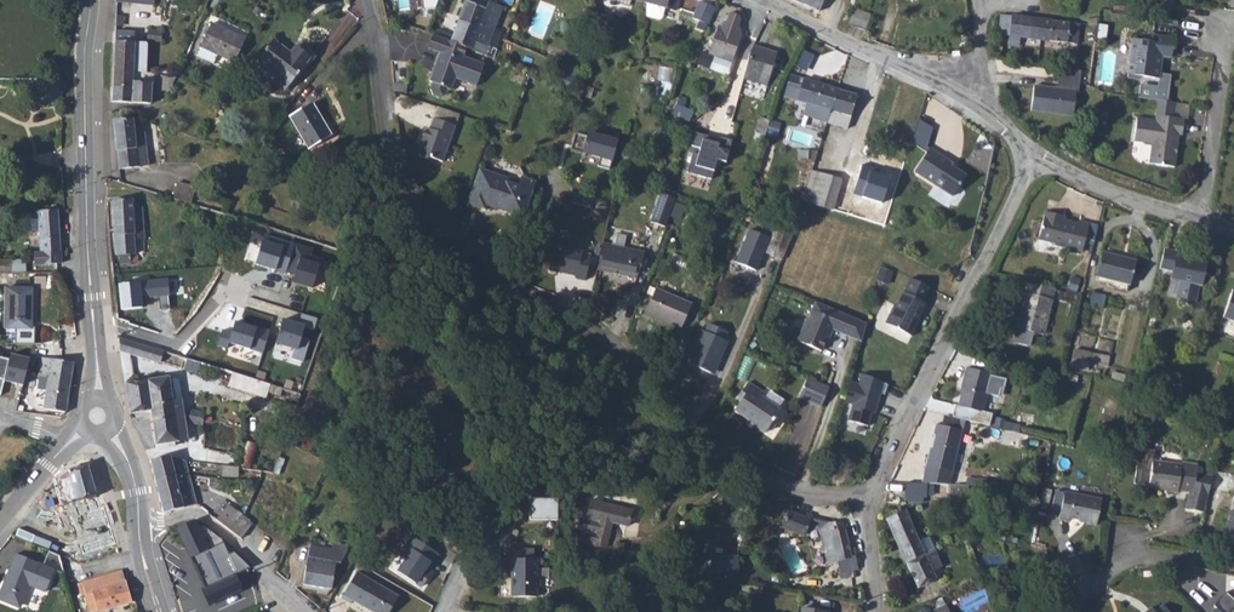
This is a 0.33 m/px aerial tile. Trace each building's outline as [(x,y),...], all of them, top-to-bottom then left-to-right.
[(449,45),(469,52),(472,44),(485,49),(490,36),(501,8),(489,3),(490,1),(489,0),(466,0),(449,45)] [(624,6),(625,10),(637,13),(640,6),(631,3),(633,1),(629,0),(627,0),(624,6)] [(644,7),(644,17),(656,20),(659,19),(662,10),(672,13),(677,0),(646,0),(644,7)] [(705,0),(698,0),(692,15),(708,21),(715,4),(705,0)] [(816,12),(817,12),(823,0),(788,0),(816,12)] [(849,26),(857,28),(862,13),(854,10),(849,26)] [(718,25),(708,53),(721,58),(727,53),(734,56),(742,35),(741,34),(741,32),(738,26),(740,20),(739,16),(731,13),(728,15),(726,21),(722,22),(721,27),(718,25)] [(862,13),(857,28),(867,32),(872,16),(862,13)] [(1016,40),(1026,40),(1027,21),(1017,20),(1007,19),(1005,46),(1016,47),(1016,40)] [(1026,40),(1064,44),(1065,24),(1027,21),(1026,40)] [(200,50),(215,57),(233,65),(243,42),(208,27),(198,50),(200,50)] [(161,28),(157,28),(157,34),(150,34),(147,34),(147,44),(161,44),(161,28)] [(1156,88),(1151,87),(1149,100),(1155,100),(1164,102),(1169,76),(1157,74),(1160,57),(1169,58),(1172,39),(1150,35),(1150,40),(1132,37),(1125,78),(1137,81),(1140,77),(1157,80),(1156,88)] [(275,39),(259,57),(290,84),(312,58),(298,45),(291,53),(275,39)] [(462,61),(465,51),(449,46),(450,45),(431,39),(425,55),(439,59),(430,87),(433,88),(431,95),(434,101),(440,103),(446,100),(448,93),(452,94),(455,83),(477,90),(484,68),(462,61)] [(579,46),(588,49),(590,43),(581,40),(579,46)] [(114,45),(112,89),(132,90),(133,75),(144,75),(156,76),(157,46),(145,46),(114,45)] [(575,56),(585,60),(588,49),(579,46),(575,56)] [(772,56),(751,49),(741,76),(748,79),(763,84),(772,56)] [(1035,85),(1032,111),(1076,116),(1082,71),(1062,69),(1058,87),(1035,85)] [(132,90),(112,89),(112,105),(149,106),(150,86),(144,86),(144,75),(133,75),(132,90)] [(782,97),(789,99),(800,102),(797,114),(808,117),(811,106),(818,86),(788,77),(782,97)] [(1149,100),(1151,87),(1139,85),(1136,97),(1149,100)] [(828,111),(834,90),(818,86),(811,106),(828,111)] [(405,88),(391,88),(392,95),(404,98),(405,88)] [(856,97),(834,90),(828,111),(824,124),(846,130),(856,97)] [(1180,136),(1182,119),(1170,117),(1172,103),(1164,102),(1155,100),(1152,121),(1134,119),(1131,141),(1150,144),(1147,164),(1173,167),(1177,135),(1180,136)] [(1185,119),(1187,105),(1172,103),(1170,117),(1182,119),(1185,119)] [(310,105),(288,118),(307,151),(329,138),(310,105)] [(808,117),(808,119),(824,124),(828,111),(811,106),(808,117)] [(455,117),(435,110),(431,122),(451,129),(455,117)] [(934,127),(917,120),(912,142),(930,149),(934,127)] [(113,123),(118,172),(146,169),(143,136),(137,136),(132,137),(130,121),(113,123)] [(422,133),(418,144),(420,145),(417,156),(420,160),(424,162),(427,160),(439,165),(451,129),(431,122),(427,133),(425,132),(422,133)] [(790,128),(786,139),(809,145),(812,135),(790,128)] [(583,154),(614,161),(619,139),(589,131),(583,154)] [(687,171),(711,178),(716,157),(725,159),(732,138),(696,131),(691,144),(700,147),(698,152),(693,150),(687,171)] [(966,177),(954,169),(949,165),(950,163),(930,149),(914,172),(953,198),(966,177)] [(854,194),(882,203),(890,177),(861,168),(854,194)] [(812,170),(804,199),(832,208),(841,178),(812,170)] [(477,171),(465,205),(482,211),(484,206),(496,211),(499,212),(505,214),(505,215),(517,219),(520,212),(531,183),(520,179),(516,189),(505,185),(506,181),(477,171)] [(174,198),(192,201),(195,184),(178,181),(174,198)] [(672,194),(659,190),(649,218),(661,223),(672,194)] [(111,204),(112,218),(133,216),(133,210),(132,202),(111,204)] [(133,216),(112,218),(114,257),(118,257),(119,267),(130,267),(130,265),(139,264),(141,262),(141,260),(141,258),(137,257),(137,250),(144,248),(141,210),(133,210),(133,216)] [(1096,249),(1100,229),(1081,225),(1081,228),(1060,223),(1061,220),(1047,217),(1042,245),(1057,248),(1057,250),(1085,256),(1087,247),(1096,249)] [(39,246),(39,270),(42,270),(66,270),(65,218),(31,219),(31,236),(45,236),(45,246),(39,246)] [(794,232),(773,226),(771,233),(763,253),(782,260),(794,232)] [(771,233),(749,228),(736,261),(757,270),(763,253),(771,233)] [(256,265),(286,274),(295,243),(265,233),(256,265)] [(595,262),(604,265),(608,250),(612,239),(603,237),(595,262)] [(608,250),(604,265),(634,274),(639,259),(642,249),(612,239),(608,250)] [(312,248),(295,243),(286,274),(294,276),(292,282),(311,288),(320,260),(309,256),(312,248)] [(584,248),(556,243),(549,269),(586,278),(592,254),(583,251),(584,248)] [(1179,252),(1163,249),(1159,269),(1171,271),(1169,280),(1184,282),(1183,289),(1182,295),(1196,297),(1203,257),(1194,255),(1193,259),(1178,257),(1179,252)] [(1138,259),(1105,252),(1100,277),(1133,284),(1138,259)] [(29,279),(42,279),(42,270),(39,270),(29,270),(29,279)] [(167,278),(117,284),(120,311),(145,308),(144,299),(158,297),(160,308),(170,307),(167,278)] [(922,301),(929,287),(909,278),(897,303),(893,304),(884,322),(910,335),(915,326),(914,325),(917,318),(924,303),(922,301)] [(1230,283),(1222,309),(1233,313),(1233,284),(1230,283)] [(688,301),(653,285),(641,311),(659,319),(660,318),(677,325),(688,301)] [(1057,293),(1027,287),(1025,296),(1028,297),(1024,314),(1027,315),(1023,333),(1020,332),(1017,344),(1032,347),(1035,335),(1047,338),(1057,293)] [(6,288),(5,328),(15,328),(15,344),(35,344),(36,330),(32,330),(31,289),(6,288)] [(815,302),(811,311),(808,321),(806,320),(797,342),(819,352),(828,330),(830,331),(830,330),(859,341),(865,324),(815,302)] [(282,315),(275,341),(295,348),(293,358),(308,361),(315,329),(282,315)] [(229,342),(262,352),(269,330),(237,320),(232,335),(222,331),(217,346),(227,349),(229,342)] [(712,358),(715,360),(723,342),(720,341),(724,332),(705,324),(701,332),(697,330),(683,362),(706,372),(712,358)] [(160,351),(119,341),(119,343),(116,353),(157,363),(160,351)] [(1074,349),(1071,368),(1093,371),(1094,364),(1109,366),(1111,353),(1074,349)] [(29,359),(10,354),(9,360),(4,381),(22,385),(29,359)] [(68,393),(73,362),(41,357),(37,376),(40,377),(50,379),(46,399),(45,408),(65,411),(68,393)] [(9,360),(0,358),(0,395),(1,396),(4,381),(9,360)] [(706,372),(709,373),(715,360),(712,358),(706,372)] [(853,405),(849,420),(869,426),(874,412),(876,412),(885,382),(862,371),(859,383),(850,380),(845,402),(853,405)] [(961,423),(991,430),(994,418),(985,416),(994,378),(968,372),(963,391),(965,392),(960,410),(958,409),(955,421),(961,423)] [(265,383),(229,373),(225,385),(261,396),(265,383)] [(37,398),(46,399),(50,379),(40,377),(37,398)] [(825,387),(803,378),(795,397),(816,406),(825,387)] [(168,380),(123,386),(124,399),(127,415),(150,412),(149,405),(171,401),(168,380)] [(759,391),(744,380),(732,398),(735,400),(730,408),(751,422),(750,424),(759,431),(762,429),(766,428),(770,422),(770,418),(775,407),(757,395),(759,391)] [(276,394),(278,387),(272,385),(270,392),(276,394)] [(296,401),(299,394),(298,393),(289,390),(286,397),(296,401)] [(149,405),(150,412),(154,444),(186,440),(184,422),(174,424),(171,401),(149,405)] [(209,421),(202,414),(189,411),(188,424),(200,427),(200,425),(205,425),(206,425),(209,421)] [(955,421),(946,419),(943,430),(959,433),(961,423),(955,421)] [(925,484),(952,485),(965,435),(959,433),(943,430),(937,428),(935,438),(937,439),(933,457),(931,456),(924,484),(925,484)] [(1143,448),(1137,483),(1170,489),(1170,490),(1181,492),(1182,489),(1191,490),(1188,508),(1205,511),(1211,474),(1197,472),(1198,464),(1185,462),(1184,465),(1156,460),(1157,450),(1143,448)] [(26,468),(32,461),(22,453),(16,460),(26,468)] [(168,457),(147,461),(157,499),(190,490),(183,460),(168,457)] [(232,468),(220,466),(219,475),(235,477),(236,468),(232,468)] [(81,569),(120,555),(105,507),(100,508),(87,467),(66,474),(20,527),(26,532),(29,529),(38,535),(56,512),(77,505),(91,552),(81,554),(79,550),(66,553),(63,560),(70,573),(81,569)] [(261,478),(245,522),(272,533),(289,489),(261,478)] [(238,481),(219,479),(218,488),(237,490),(238,481)] [(928,486),(909,484),(907,498),(927,500),(928,486)] [(157,499),(161,513),(164,512),(194,504),(190,490),(157,499)] [(1066,508),(1063,519),(1072,521),(1073,518),(1087,521),(1087,523),(1099,525),(1104,500),(1069,492),(1066,506),(1066,508)] [(531,498),(531,518),(558,519),(559,498),(531,498)] [(632,507),(593,499),(588,519),(600,521),(598,530),(586,528),(583,539),(609,545),(615,519),(629,522),(632,507)] [(693,505),(682,504),(682,522),(693,522),(693,505)] [(223,505),(213,518),(237,537),(248,524),(245,522),(223,505)] [(905,507),(899,510),(886,516),(906,559),(934,547),(928,534),(918,538),(905,507)] [(823,521),(808,514),(807,516),(787,508),(780,524),(800,532),(805,529),(806,526),(817,527),(816,534),(824,556),(833,553),(835,560),(838,570),(856,565),(852,550),(849,551),(847,545),(851,544),(848,532),(845,532),(840,517),(823,521)] [(1230,513),(1224,535),(1233,537),(1233,514),(1230,513)] [(194,519),(176,526),(210,605),(243,590),(235,573),(251,565),(236,551),(229,552),(223,537),(194,519)] [(319,536),(310,534),(303,582),(331,587),(335,559),(340,559),(345,550),(347,542),(331,540),(330,547),(318,544),(319,536)] [(408,554),(397,570),(417,583),(428,565),(432,568),(440,555),(412,536),(402,550),(408,554)] [(906,559),(917,584),(936,576),(932,566),(941,562),(934,547),(906,559)] [(64,574),(63,570),(59,555),(49,551),(43,565),(16,554),(0,593),(0,599),(0,600),(17,607),(21,605),(29,585),(45,592),(54,571),(63,574),(64,574)] [(734,555),(698,553),(697,579),(712,580),(732,581),(734,555)] [(833,553),(824,556),(826,562),(835,560),(833,553)] [(537,557),(511,557),(511,595),(537,595),(537,586),(540,586),(540,577),(537,577),(537,557)] [(856,565),(838,570),(839,597),(861,601),(856,565)] [(70,573),(76,583),(86,577),(81,569),(70,573)] [(358,572),(342,597),(352,603),(354,600),(373,611),(388,611),(397,597),(358,572)] [(123,576),(82,587),(86,599),(90,597),(94,611),(114,611),(132,607),(123,576)] [(712,580),(697,579),(696,595),(711,596),(712,580)] [(1227,596),(1216,611),(1217,611),(1233,611),(1233,602),(1227,596)] [(923,611),(957,611),(956,609),(952,610),(947,600),(923,611)]
